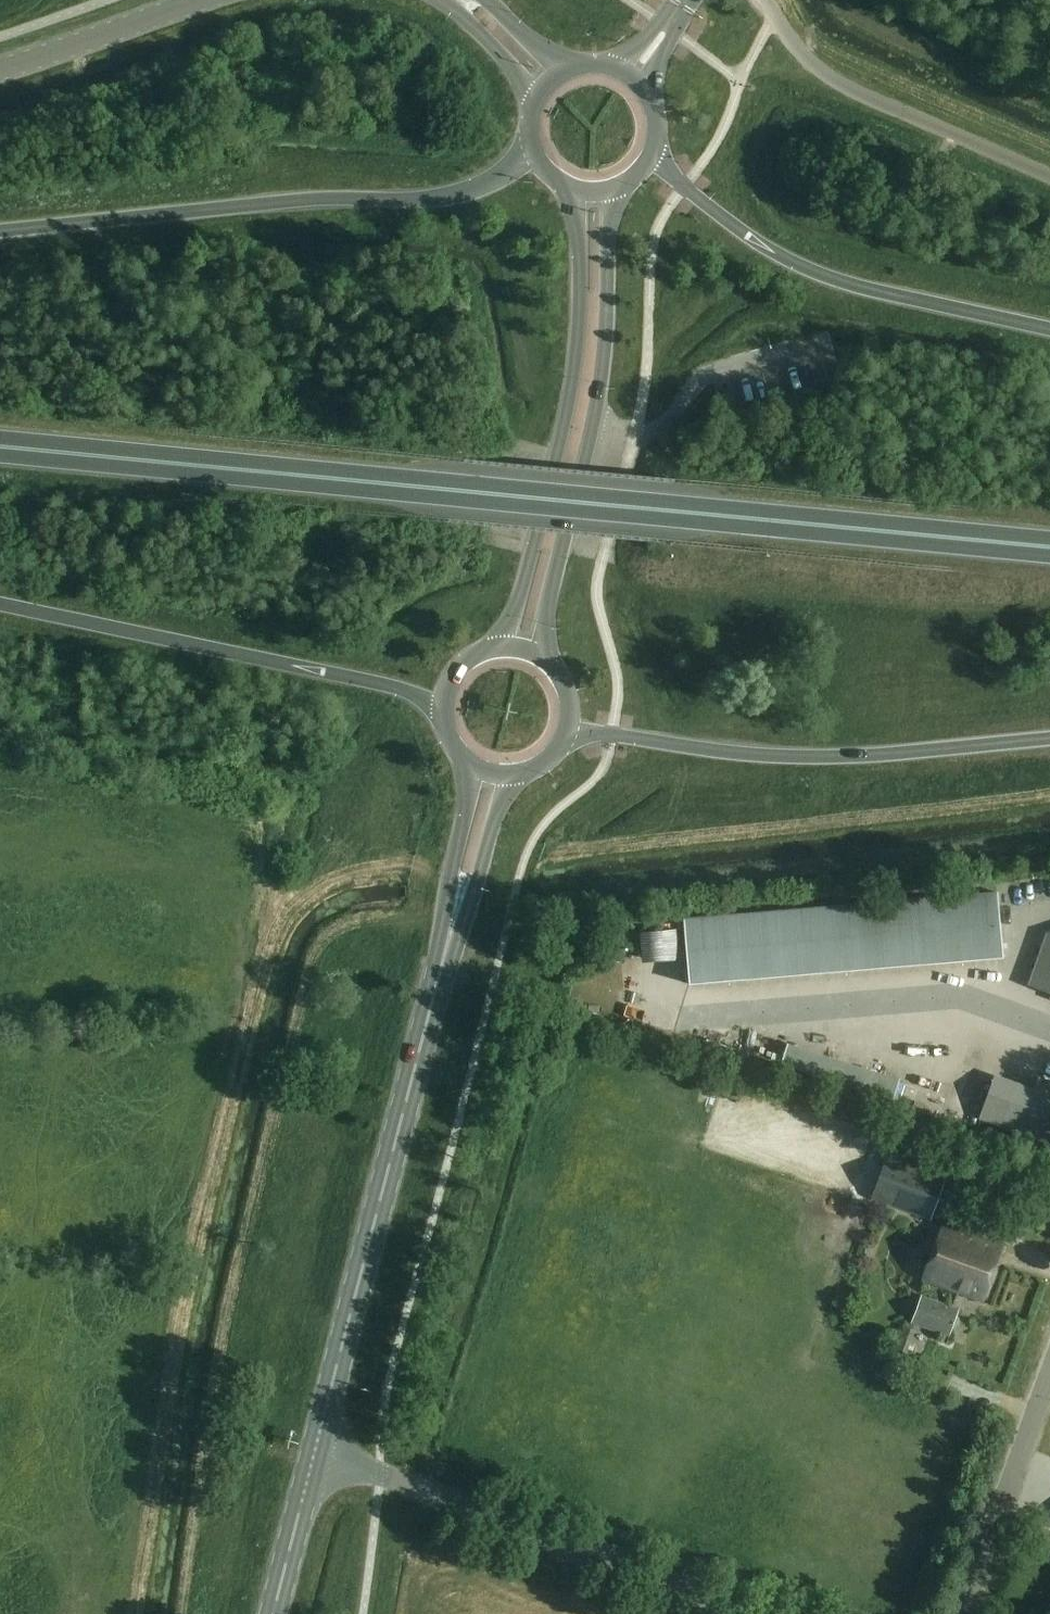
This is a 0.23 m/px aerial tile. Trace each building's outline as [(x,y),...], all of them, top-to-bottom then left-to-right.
[(1003,958),(998,893),(686,919),(691,984),(1003,958)] [(679,959),(677,929),(641,933),(644,962),(679,959)] [(1046,933),(1027,986),(1049,994),(1049,932),(1046,933)] [(995,1075),(979,1117),(1045,1140),(1049,1126),(1049,1087),(1041,1083),(1038,1091),(995,1075)] [(945,1178),(886,1158),(872,1200),(931,1220),(945,1178)] [(1003,1246),(942,1224),(922,1279),(983,1301),(1003,1246)] [(960,1309),(922,1296),(912,1324),(950,1337),(960,1309)]
